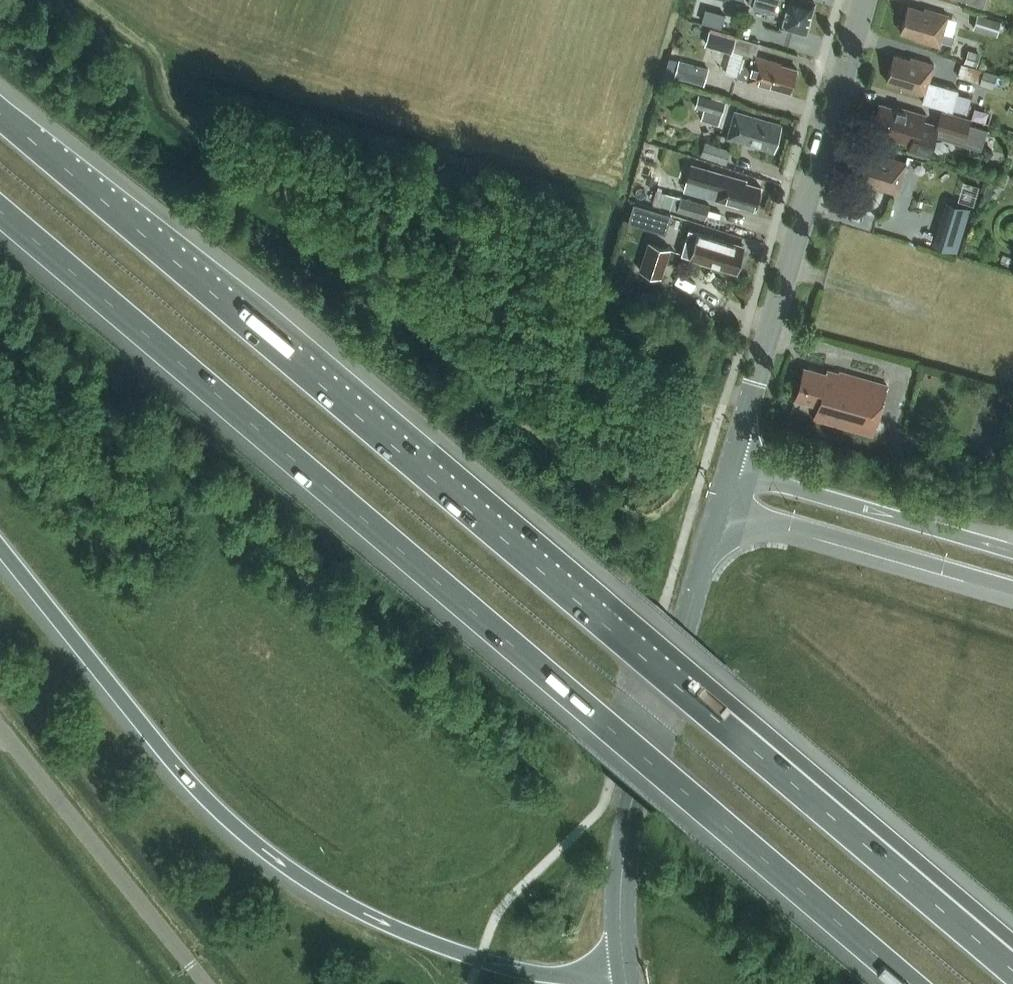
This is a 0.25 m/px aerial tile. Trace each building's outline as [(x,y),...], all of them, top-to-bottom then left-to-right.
[(806,33),(814,2),(806,0),(755,0),(753,7),(769,12),(769,11),(784,16),(781,25),(806,33)] [(939,46),(941,41),(947,43),(950,34),(943,32),(948,15),(925,8),(924,10),(908,5),(900,32),(916,37),(916,39),(939,46)] [(974,29),(999,37),(1003,22),(979,14),(974,29)] [(732,53),(732,50),(731,50),(735,37),(710,30),(705,45),(732,53)] [(735,37),(731,50),(732,50),(744,54),(755,57),(755,55),(759,43),(735,36),(735,37)] [(965,63),(978,67),(983,53),(969,49),(965,63)] [(755,55),(755,57),(744,54),(737,77),(748,80),(748,81),(771,87),(771,85),(791,91),(797,69),(782,64),(782,63),(755,55)] [(894,54),(887,81),(903,86),(902,88),(923,94),(921,100),(950,108),(957,88),(930,80),(935,64),(911,57),(910,59),(894,54)] [(674,77),(704,85),(709,68),(679,59),(674,77)] [(962,63),(959,76),(980,83),(983,70),(962,63)] [(985,70),(980,85),(994,89),(999,74),(985,70)] [(719,125),(726,102),(699,94),(695,108),(703,110),(700,120),(719,125)] [(888,137),(910,144),(908,151),(932,158),(940,131),(966,139),(972,118),(942,110),(938,124),(924,120),(925,115),(897,106),(896,108),(880,104),(872,130),(888,135),(888,137)] [(728,138),(774,151),(781,124),(735,111),(728,138)] [(706,142),(702,156),(729,164),(733,150),(706,142)] [(874,186),(897,193),(907,162),(883,155),(882,157),(866,153),(858,179),(874,184),(874,186)] [(762,193),(760,191),(761,187),(746,183),(746,180),(723,174),(722,178),(716,176),(716,174),(698,170),(695,183),(719,189),(716,199),(739,206),(740,204),(755,208),(758,200),(761,199),(762,193)] [(635,199),(707,219),(712,204),(639,184),(635,199)] [(934,245),(957,252),(972,208),(948,200),(934,245)] [(736,272),(738,267),(740,268),(743,258),(741,257),(742,253),(739,253),(742,245),(716,237),(688,229),(680,255),(736,272)] [(640,270),(662,276),(671,248),(648,241),(640,270)] [(813,418),(871,435),(885,384),(839,371),(838,373),(827,370),(826,373),(803,367),(794,398),(816,405),(813,418)]
